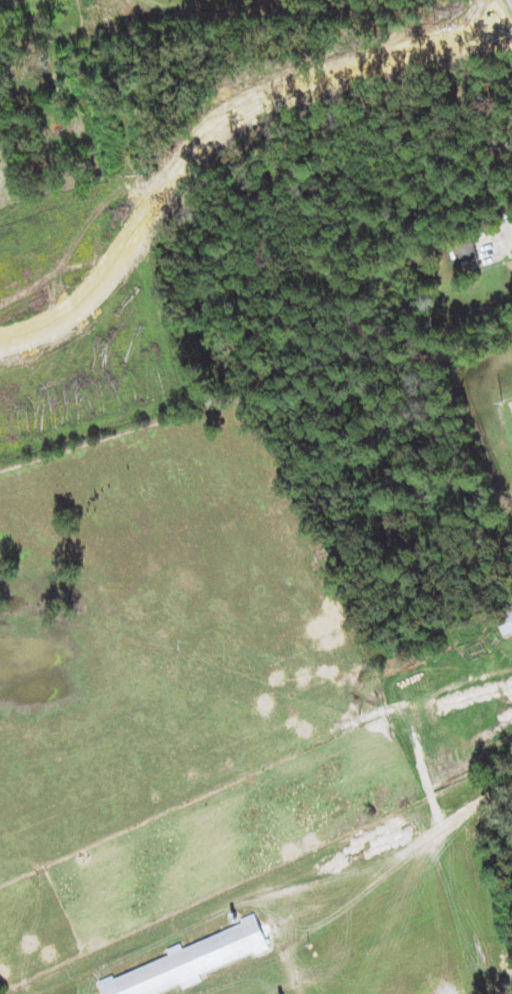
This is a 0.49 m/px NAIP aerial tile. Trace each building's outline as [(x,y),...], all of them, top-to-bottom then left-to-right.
[(477,258),(474,240),(457,242),(459,261),(477,258)] [(502,634),(511,631),(511,607),(495,612),(502,634)] [(182,984),(183,987),(202,980),(199,972),(255,952),(255,954),(269,949),(256,912),(241,918),(243,924),(182,946),(181,943),(167,948),(170,956),(113,977),(113,975),(100,980),(105,993),(155,993),(182,984)]
